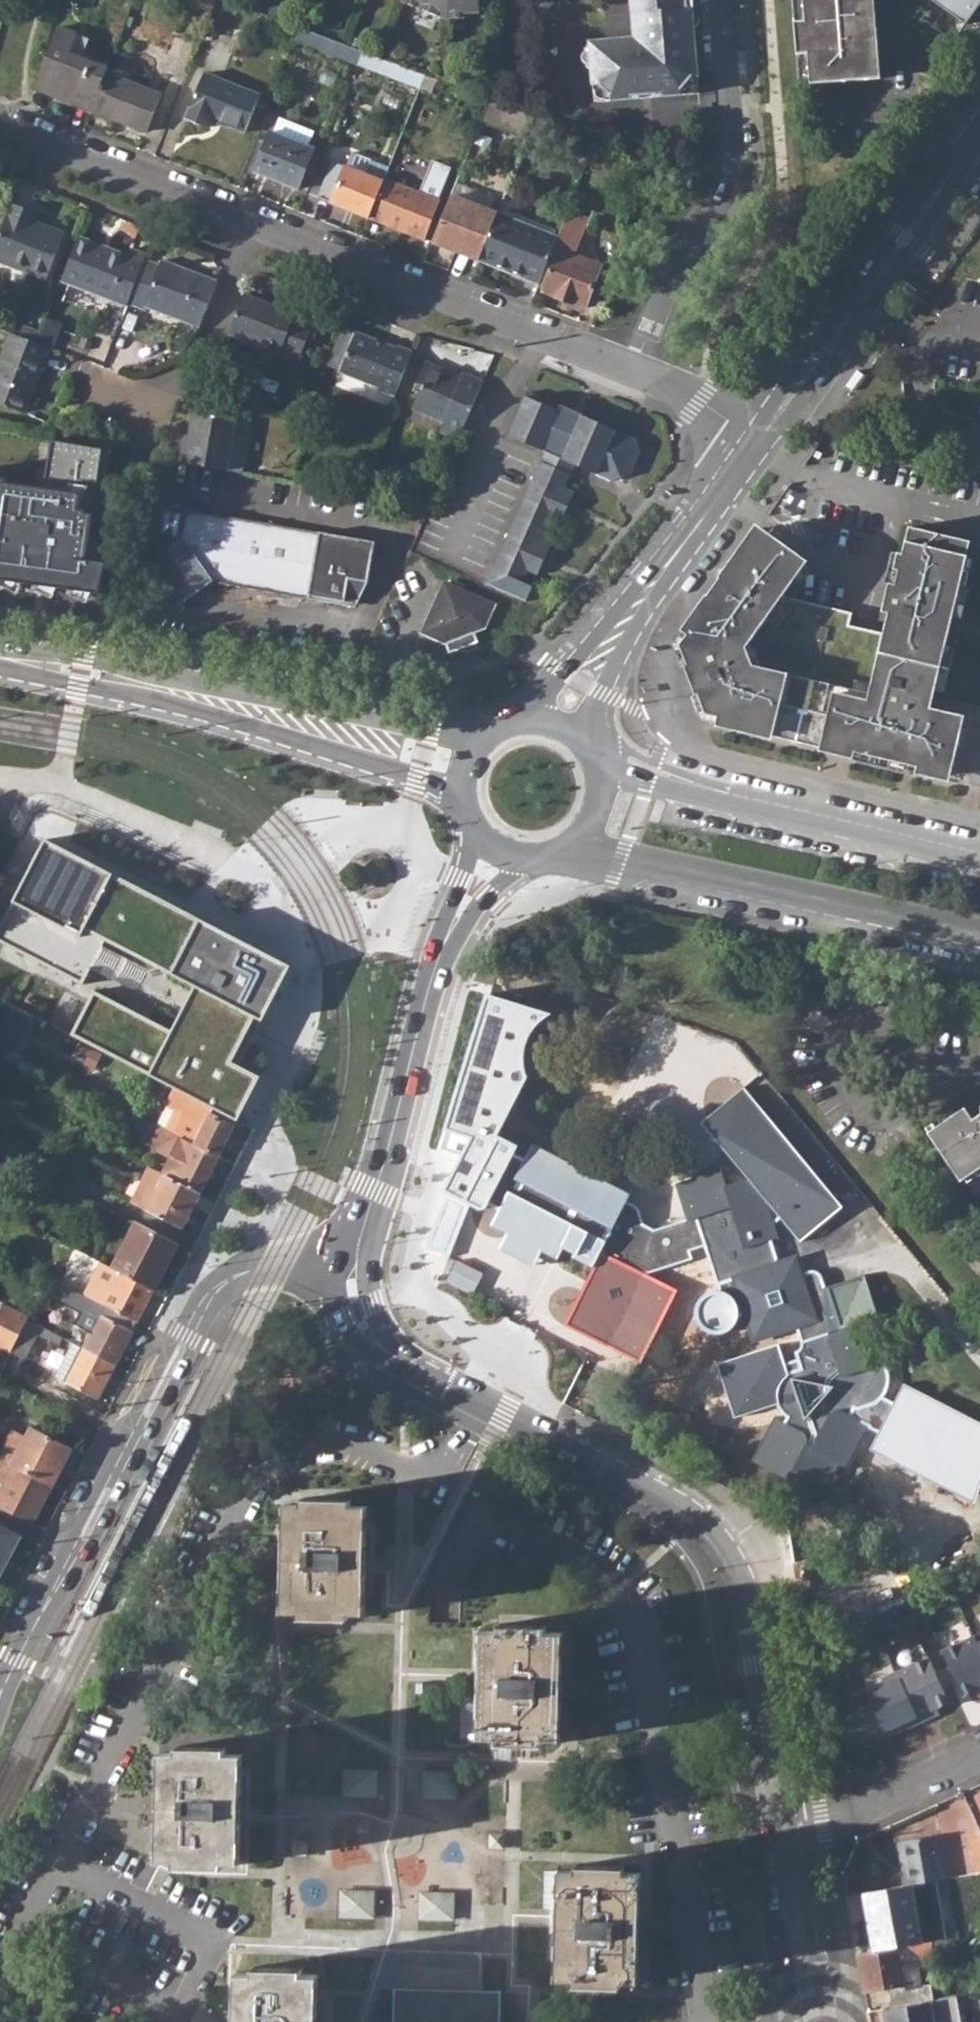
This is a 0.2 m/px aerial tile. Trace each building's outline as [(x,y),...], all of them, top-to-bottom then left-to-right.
[(400,0),(447,18),(449,0),(400,0)] [(447,18),(466,16),(467,11),(481,10),(480,1),(494,1),(494,0),(449,0),(447,18)] [(634,38),(587,42),(591,101),(699,92),(692,7),(687,7),(687,0),(631,0),(634,38)] [(799,84),(880,78),(873,0),(792,0),(799,84)] [(962,23),(965,19),(938,0),(930,0),(962,23)] [(965,19),(962,23),(967,26),(979,6),(979,0),(938,0),(965,19)] [(69,96),(94,106),(107,73),(110,65),(71,50),(77,31),(62,25),(38,87),(68,98),(69,96)] [(295,39),(307,44),(312,32),(300,28),(295,39)] [(356,62),(419,86),(424,74),(360,50),(356,62)] [(184,119),(205,128),(209,119),(223,81),(202,72),(184,119)] [(94,109),(148,129),(161,94),(107,73),(94,106),(94,109)] [(209,119),(243,132),(258,95),(223,81),(209,119)] [(256,172),(298,188),(314,147),(272,131),(256,172)] [(385,177),(390,164),(353,150),(346,165),(332,160),(318,195),(370,215),(383,180),(385,177)] [(449,201),(459,204),(469,180),(459,176),(449,201)] [(370,215),(433,240),(448,202),(385,177),(383,180),(370,215)] [(37,223),(28,221),(31,209),(11,203),(0,231),(0,262),(48,280),(66,234),(37,223)] [(41,213),(31,209),(28,221),(37,223),(41,213)] [(440,242),(478,257),(490,224),(453,210),(440,242)] [(564,223),(587,232),(592,219),(569,210),(564,223)] [(480,258),(540,282),(555,245),(558,236),(559,235),(549,231),(543,248),(502,235),(508,215),(498,211),(480,258)] [(502,235),(543,248),(549,231),(508,215),(502,235)] [(560,248),(544,290),(585,305),(601,262),(578,254),(587,232),(564,223),(559,235),(558,236),(555,245),(560,248)] [(64,281),(130,305),(130,304),(147,260),(149,256),(133,249),(130,256),(80,237),(64,281)] [(147,260),(130,304),(145,310),(147,306),(201,327),(218,281),(164,261),(162,265),(147,260)] [(228,337),(297,362),(312,324),(294,318),(297,314),(244,295),(228,337)] [(48,320),(42,335),(39,344),(51,348),(54,350),(62,325),(48,320)] [(325,365),(340,370),(356,332),(342,327),(325,365)] [(29,330),(25,339),(39,344),(42,335),(29,330)] [(395,348),(356,332),(340,370),(381,385),(379,388),(396,394),(413,352),(397,345),(395,348)] [(27,412),(51,348),(39,344),(25,339),(11,334),(0,362),(0,402),(27,412)] [(441,432),(457,439),(464,426),(483,381),(456,370),(452,376),(445,374),(446,370),(425,362),(415,384),(421,386),(411,409),(433,419),(434,415),(445,420),(441,432)] [(179,461),(226,469),(235,419),(250,421),(254,401),(209,385),(205,414),(193,411),(188,446),(182,445),(179,461)] [(303,420),(312,396),(297,391),(289,414),(303,420)] [(509,436),(546,451),(576,464),(615,482),(631,475),(643,450),(637,439),(583,417),(584,414),(561,403),(560,406),(528,392),(509,436)] [(241,472),(250,421),(235,419),(226,469),(241,472)] [(0,478),(0,581),(2,581),(23,584),(36,586),(58,589),(71,590),(93,593),(100,594),(108,563),(97,562),(89,561),(91,541),(100,475),(104,449),(53,441),(48,470),(44,488),(35,487),(6,483),(7,479),(0,478)] [(104,449),(100,475),(109,476),(112,451),(104,449)] [(571,474),(576,464),(546,451),(541,460),(571,474)] [(526,602),(529,596),(524,594),(528,585),(524,583),(530,570),(541,574),(552,544),(542,539),(553,515),(564,520),(576,492),(565,487),(571,474),(541,460),(486,585),(526,602)] [(44,488),(48,470),(39,469),(35,487),(44,488)] [(142,564),(172,609),(210,581),(330,602),(330,597),(358,603),(370,580),(377,541),(160,504),(155,536),(176,539),(175,543),(142,564)] [(688,631),(677,645),(704,713),(721,717),(720,722),(853,754),(853,752),(915,767),(914,769),(943,776),(958,715),(928,708),(933,689),(945,639),(941,638),(946,616),(951,617),(958,586),(964,588),(968,571),(962,570),(969,541),(907,526),(901,554),(897,553),(892,569),(897,570),(893,586),(889,585),(887,585),(880,611),(892,614),(887,635),(886,639),(881,638),(879,643),(858,638),(860,628),(847,625),(850,613),(781,596),(801,565),(759,534),(751,546),(746,543),(722,575),(725,578),(707,602),(704,600),(684,628),(688,631)] [(755,531),(746,543),(751,546),(759,534),(755,531)] [(89,561),(97,562),(100,542),(91,541),(89,561)] [(968,571),(972,573),(979,544),(969,541),(962,570),(968,571)] [(897,570),(892,569),(889,585),(893,586),(897,570)] [(2,581),(0,584),(0,585),(19,594),(23,584),(2,581)] [(422,633),(446,642),(486,628),(495,604),(444,582),(422,633)] [(533,588),(528,585),(524,594),(529,596),(533,588)] [(58,589),(36,586),(34,589),(53,599),(58,589)] [(951,617),(961,619),(968,589),(964,588),(958,586),(951,617)] [(93,593),(71,590),(69,594),(88,603),(93,593)] [(860,628),(858,638),(879,643),(881,638),(886,639),(887,635),(860,628)] [(933,689),(943,692),(956,641),(945,639),(933,689)] [(177,1090),(211,1107),(215,1110),(243,1121),(268,1076),(247,1065),(259,1043),(271,1022),(301,964),(55,837),(0,935),(0,942),(32,957),(95,989),(68,1033),(177,1090)] [(546,1018),(553,1013),(486,996),(438,1147),(464,1155),(445,1191),(465,1201),(477,1178),(473,1176),(482,1159),(486,1161),(497,1137),(529,1077),(526,1065),(525,1053),(526,1043),(533,1030),(540,1022),(546,1018)] [(15,1052),(34,1015),(11,1003),(0,1025),(0,1045),(15,1052)] [(745,1087),(701,1122),(748,1179),(772,1209),(800,1243),(844,1208),(745,1087)] [(196,1123),(186,1141),(219,1158),(235,1126),(212,1114),(215,1110),(211,1107),(177,1090),(169,1105),(189,1116),(187,1119),(196,1123)] [(926,1132),(960,1181),(979,1167),(979,1114),(972,1119),(964,1108),(926,1132)] [(201,1194),(219,1158),(186,1141),(182,1139),(158,1126),(153,1136),(157,1150),(170,1157),(162,1173),(168,1177),(178,1182),(201,1194)] [(774,1417),(769,1425),(752,1460),(778,1473),(787,1477),(788,1487),(820,1502),(839,1463),(848,1468),(869,1425),(851,1414),(853,1407),(871,1404),(881,1398),(887,1390),(890,1380),(888,1368),(884,1361),(875,1364),(861,1321),(827,1332),(821,1313),(827,1310),(829,1303),(818,1273),(809,1271),(799,1275),(776,1260),(769,1239),(778,1236),(772,1209),(748,1179),(728,1185),(724,1187),(721,1178),(715,1173),(676,1185),(688,1220),(653,1230),(643,1225),(637,1209),(628,1203),(624,1202),(628,1194),(532,1145),(525,1160),(512,1153),(516,1146),(497,1137),(486,1161),(482,1159),(473,1176),(477,1178),(465,1201),(479,1208),(484,1208),(487,1202),(500,1208),(492,1225),(556,1258),(566,1240),(570,1242),(568,1246),(576,1251),(573,1257),(591,1266),(599,1250),(604,1242),(625,1254),(621,1261),(641,1271),(644,1272),(690,1259),(688,1250),(705,1245),(717,1283),(743,1275),(745,1283),(742,1286),(740,1295),(741,1303),(748,1319),(752,1321),(772,1332),(795,1325),(801,1346),(799,1350),(795,1352),(800,1369),(789,1375),(784,1376),(776,1388),(777,1390),(777,1404),(777,1406),(787,1417),(784,1423),(774,1417)] [(151,1168),(145,1180),(162,1188),(168,1177),(162,1173),(151,1168)] [(178,1182),(168,1177),(162,1188),(145,1180),(132,1205),(182,1231),(201,1194),(178,1182)] [(120,1238),(128,1241),(137,1226),(129,1222),(120,1238)] [(128,1241),(113,1269),(122,1273),(156,1291),(178,1247),(137,1226),(128,1241)] [(621,1261),(599,1250),(591,1266),(561,1323),(641,1364),(679,1290),(644,1272),(641,1271),(621,1261)] [(107,1265),(90,1297),(105,1305),(139,1322),(156,1291),(122,1273),(113,1269),(107,1265)] [(62,1283),(82,1293),(88,1279),(69,1270),(62,1283)] [(97,1321),(105,1305),(90,1297),(82,1293),(62,1283),(54,1298),(89,1316),(82,1330),(93,1335),(85,1350),(116,1366),(133,1331),(104,1316),(100,1322),(97,1321)] [(732,1330),(737,1324),(739,1316),(739,1308),(737,1301),(732,1295),(725,1290),(718,1289),(710,1289),(703,1293),(697,1298),(694,1305),(693,1312),(694,1320),(697,1326),(703,1332),(710,1335),(717,1336),(725,1334),(732,1330)] [(11,1352),(29,1320),(30,1317),(0,1302),(0,1346),(11,1352)] [(11,1352),(25,1359),(42,1327),(29,1320),(11,1352)] [(784,1376),(789,1375),(778,1343),(716,1364),(734,1418),(777,1404),(777,1390),(776,1388),(784,1376)] [(68,1383),(99,1399),(116,1366),(85,1350),(68,1383)] [(906,1383),(895,1404),(881,1398),(871,1404),(853,1407),(851,1414),(869,1425),(881,1431),(871,1449),(973,1505),(979,1486),(979,1421),(906,1383)] [(18,1464),(54,1484),(73,1448),(33,1427),(15,1462),(18,1464)] [(159,1451),(150,1447),(141,1464),(132,1482),(141,1487),(159,1451)] [(6,1506),(35,1521),(54,1484),(18,1464),(2,1496),(0,1495),(0,1517),(6,1506)] [(302,1505),(284,1505),(282,1612),(299,1612),(299,1618),(347,1621),(348,1613),(365,1614),(367,1507),(350,1506),(350,1501),(302,1499),(302,1505)] [(8,1550),(12,1552),(22,1533),(0,1520),(0,1566),(8,1550)] [(497,1631),(480,1630),(477,1738),(494,1739),(494,1745),(543,1747),(543,1739),(560,1739),(563,1633),(546,1632),(546,1626),(498,1624),(497,1631)] [(941,1651),(949,1667),(955,1681),(962,1697),(974,1691),(977,1697),(979,1696),(979,1650),(974,1636),(941,1651)] [(928,1657),(896,1672),(899,1679),(920,1724),(940,1714),(936,1708),(949,1703),(942,1687),(936,1674),(928,1657)] [(936,1674),(942,1687),(955,1681),(949,1667),(936,1674)] [(900,1733),(920,1724),(899,1679),(867,1693),(885,1732),(897,1727),(900,1733)] [(868,1748),(888,1739),(885,1732),(867,1693),(864,1687),(831,1702),(839,1753),(865,1742),(868,1748)] [(885,1732),(888,1739),(900,1733),(897,1727),(885,1732)] [(177,1753),(159,1752),(157,1859),(174,1860),(175,1866),(222,1868),(223,1862),(239,1862),(243,1754),(226,1754),(226,1748),(177,1747),(177,1753)] [(340,1798),(378,1799),(379,1768),(341,1767),(340,1798)] [(419,1800),(458,1801),(459,1771),(421,1769),(419,1800)] [(939,1834),(896,1841),(904,1886),(925,1883),(947,1879),(939,1834)] [(970,1841),(979,1863),(979,1836),(970,1841)] [(291,1857),(310,1858),(310,1840),(292,1839),(291,1857)] [(575,1871),(558,1870),(555,1978),(573,1979),(573,1985),(622,1986),(622,1980),(639,1980),(641,1873),(624,1872),(624,1866),(575,1865),(575,1871)] [(916,1903),(929,1901),(925,1883),(904,1886),(905,1891),(868,1897),(874,1929),(911,1922),(907,1896),(914,1894),(916,1903)] [(337,1919),(374,1920),(375,1890),(337,1888),(337,1919)] [(419,1921),(455,1922),(456,1891),(419,1890),(419,1921)] [(948,1926),(950,1938),(952,1938),(964,1935),(959,1911),(946,1914),(948,1926)] [(934,1941),(950,1938),(948,1926),(929,1929),(929,1925),(898,1931),(901,1946),(932,1942),(934,1941)] [(934,1941),(937,1952),(955,1949),(952,1938),(950,1938),(934,1941)] [(864,1990),(889,1986),(892,2006),(921,2002),(921,2001),(933,1999),(931,1984),(923,1985),(920,1967),(916,1968),(914,1957),(924,1955),(937,1952),(934,1941),(932,1942),(901,1946),(857,1952),(864,1990)] [(914,1957),(916,1968),(920,1967),(926,1966),(924,1955),(914,1957)] [(235,1972),(234,2021),(317,2021),(318,1975),(301,1975),(301,1969),(253,1967),(253,1973),(235,1972)] [(931,1984),(933,1999),(947,1996),(945,1981),(931,1984)] [(395,1989),(394,2021),(499,2021),(500,1991),(395,1989)] [(883,2008),(885,2021),(960,2021),(956,1995),(947,1996),(933,1999),(921,2001),(921,2002),(892,2006),(883,2008)]
